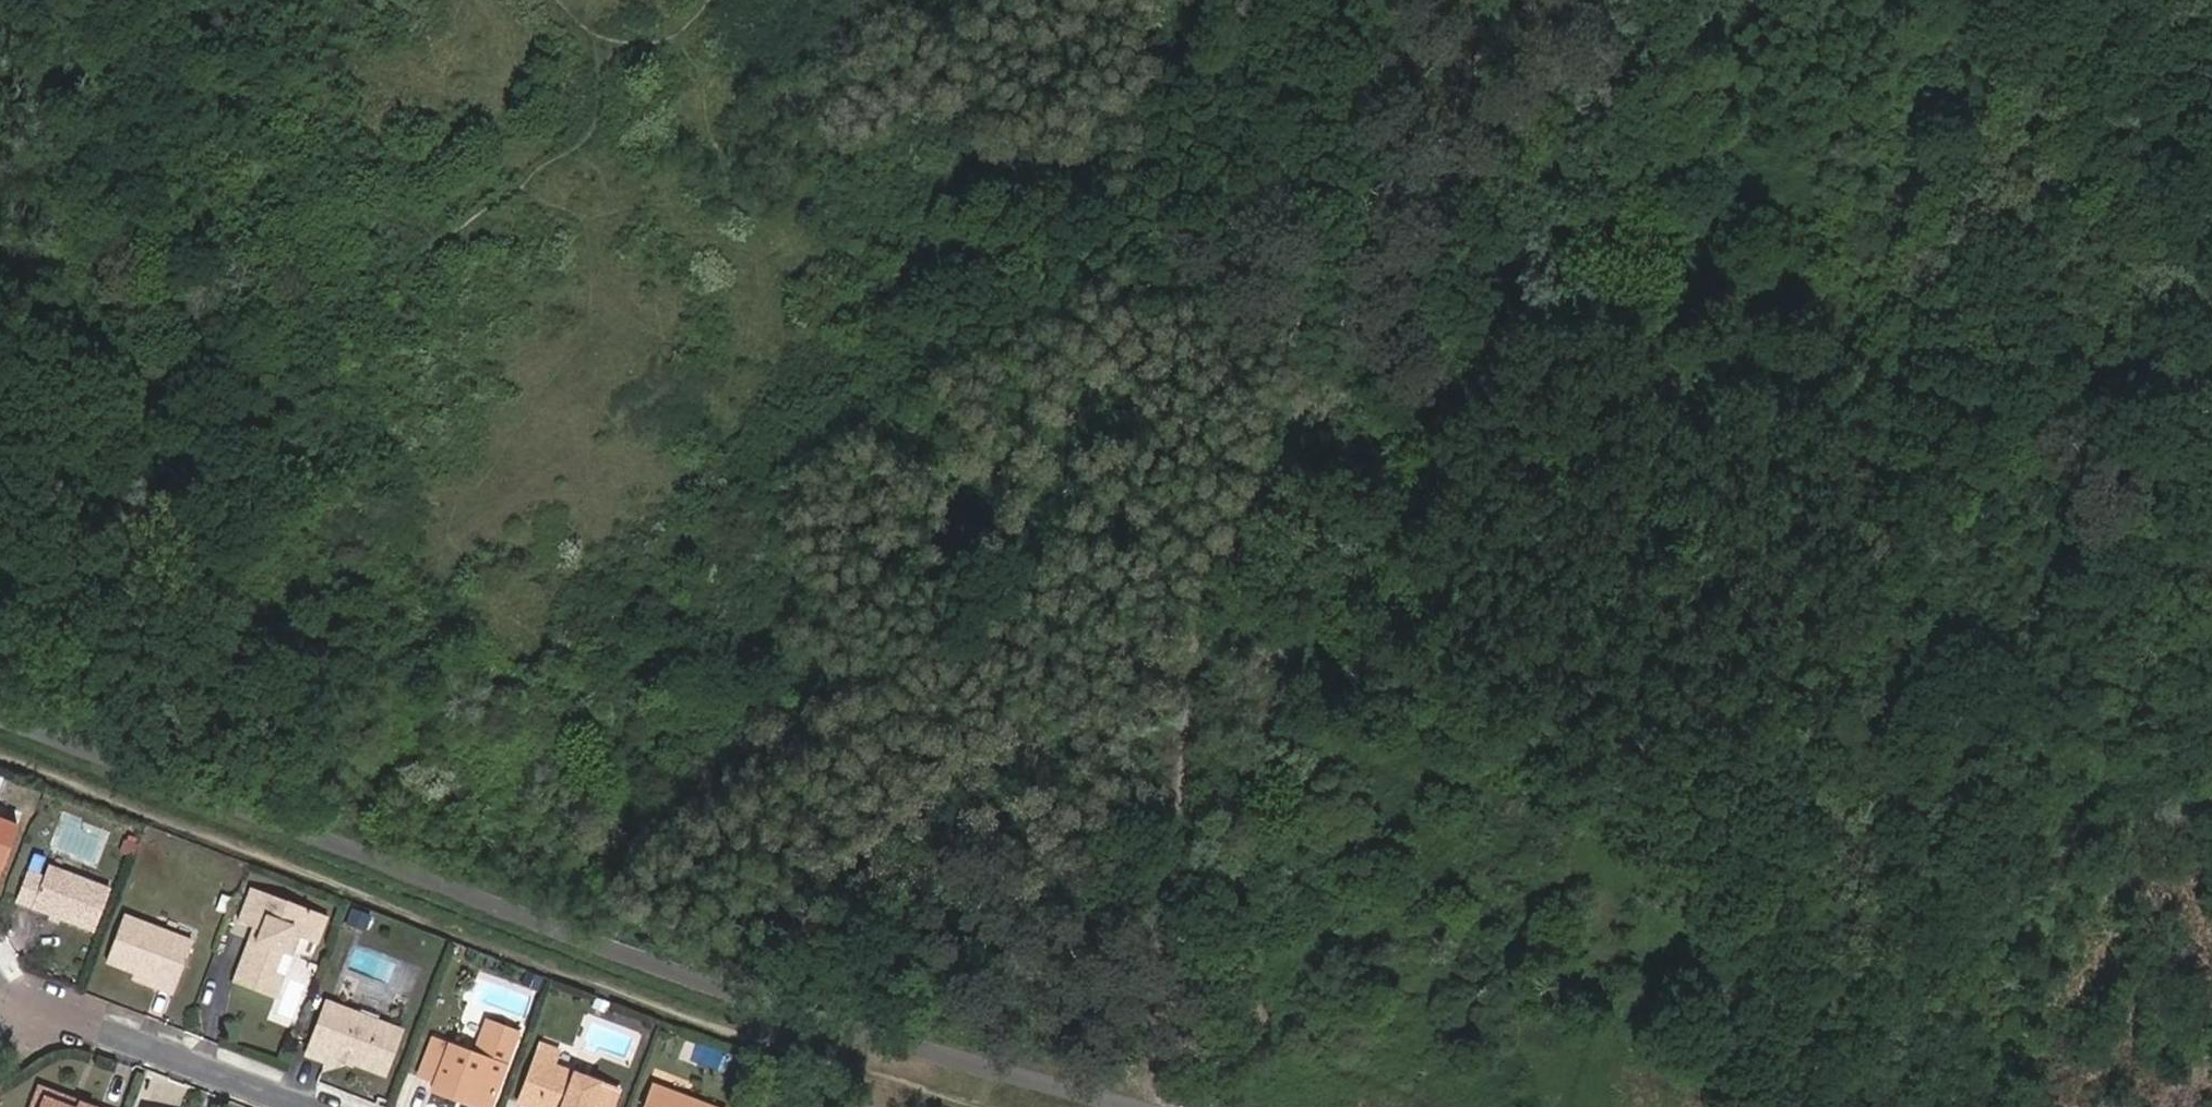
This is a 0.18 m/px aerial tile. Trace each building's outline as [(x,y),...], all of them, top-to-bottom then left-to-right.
[(19,826),(0,819),(0,875),(19,826)] [(95,930),(110,889),(49,866),(45,874),(29,869),(16,900),(95,930)] [(312,940),(320,919),(249,893),(237,921),(260,930),(255,942),(248,939),(232,981),(276,998),(302,936),(312,940)] [(174,993),(193,942),(124,916),(106,962),(159,982),(157,987),(174,993)] [(387,1075),(403,1034),(325,1003),(305,1054),(329,1063),(333,1054),(387,1075)] [(461,1094),(491,1106),(518,1033),(488,1022),(475,1055),(433,1039),(420,1076),(436,1082),(433,1091),(458,1100),(461,1094)] [(618,1090),(553,1067),(555,1060),(538,1054),(519,1104),(528,1106),(612,1106),(618,1090)] [(654,1085),(646,1106),(712,1106),(654,1085)] [(33,1106),(89,1106),(40,1088),(33,1106)]
